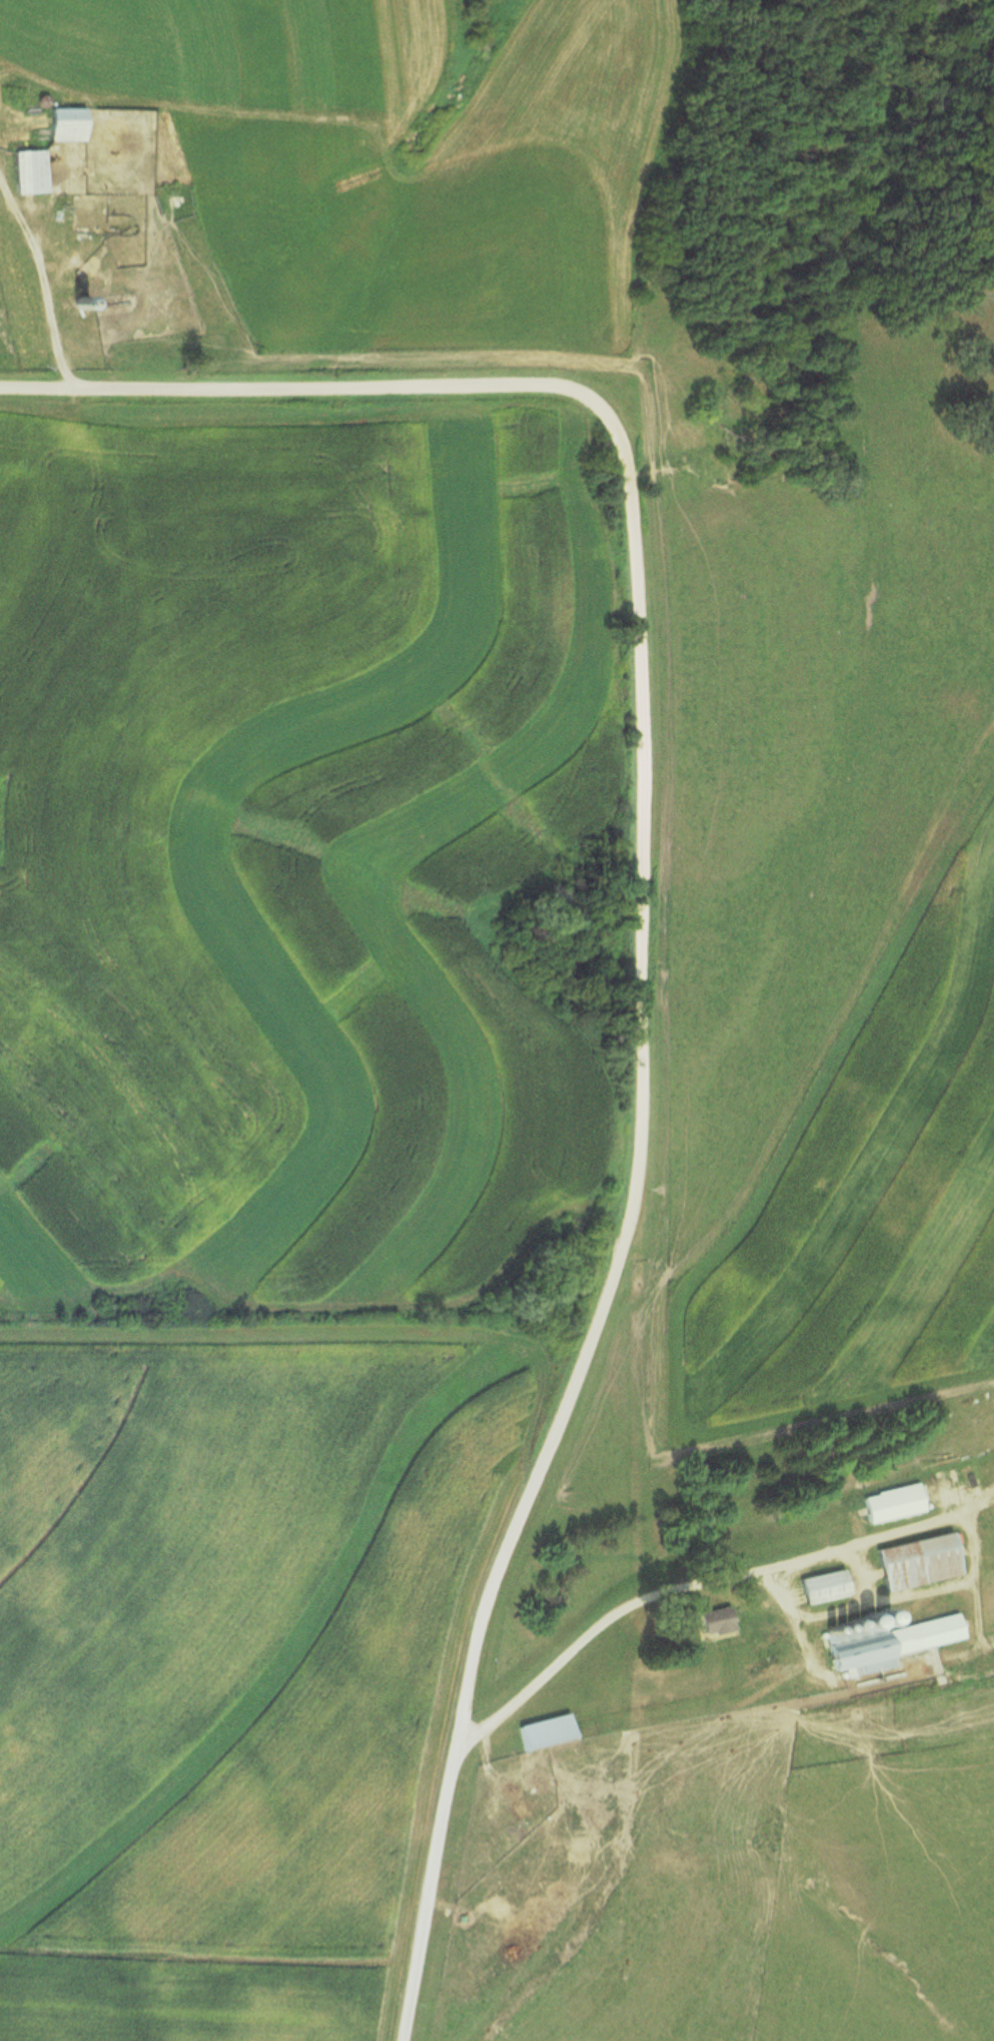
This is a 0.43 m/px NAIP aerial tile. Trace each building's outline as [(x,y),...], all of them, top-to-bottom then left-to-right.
[(84,140),(84,108),(49,108),(49,140),(84,140)] [(44,149),(12,151),(14,194),(46,192),(44,149)] [(860,1494),(865,1522),(921,1512),(916,1483),(860,1494)] [(881,1591),(958,1574),(949,1532),(872,1548),(881,1591)] [(844,1595),(839,1569),(796,1577),(800,1603),(844,1595)] [(696,1611),(701,1635),(731,1629),(726,1605),(696,1611)] [(956,1613),(883,1628),(881,1610),(870,1613),(866,1613),(852,1629),(854,1634),(845,1635),(835,1640),(829,1641),(829,1640),(824,1643),(829,1670),(843,1667),(845,1676),(885,1668),(892,1664),(889,1653),(961,1638),(956,1613)] [(573,1737),(568,1713),(518,1724),(523,1748),(573,1737)]
